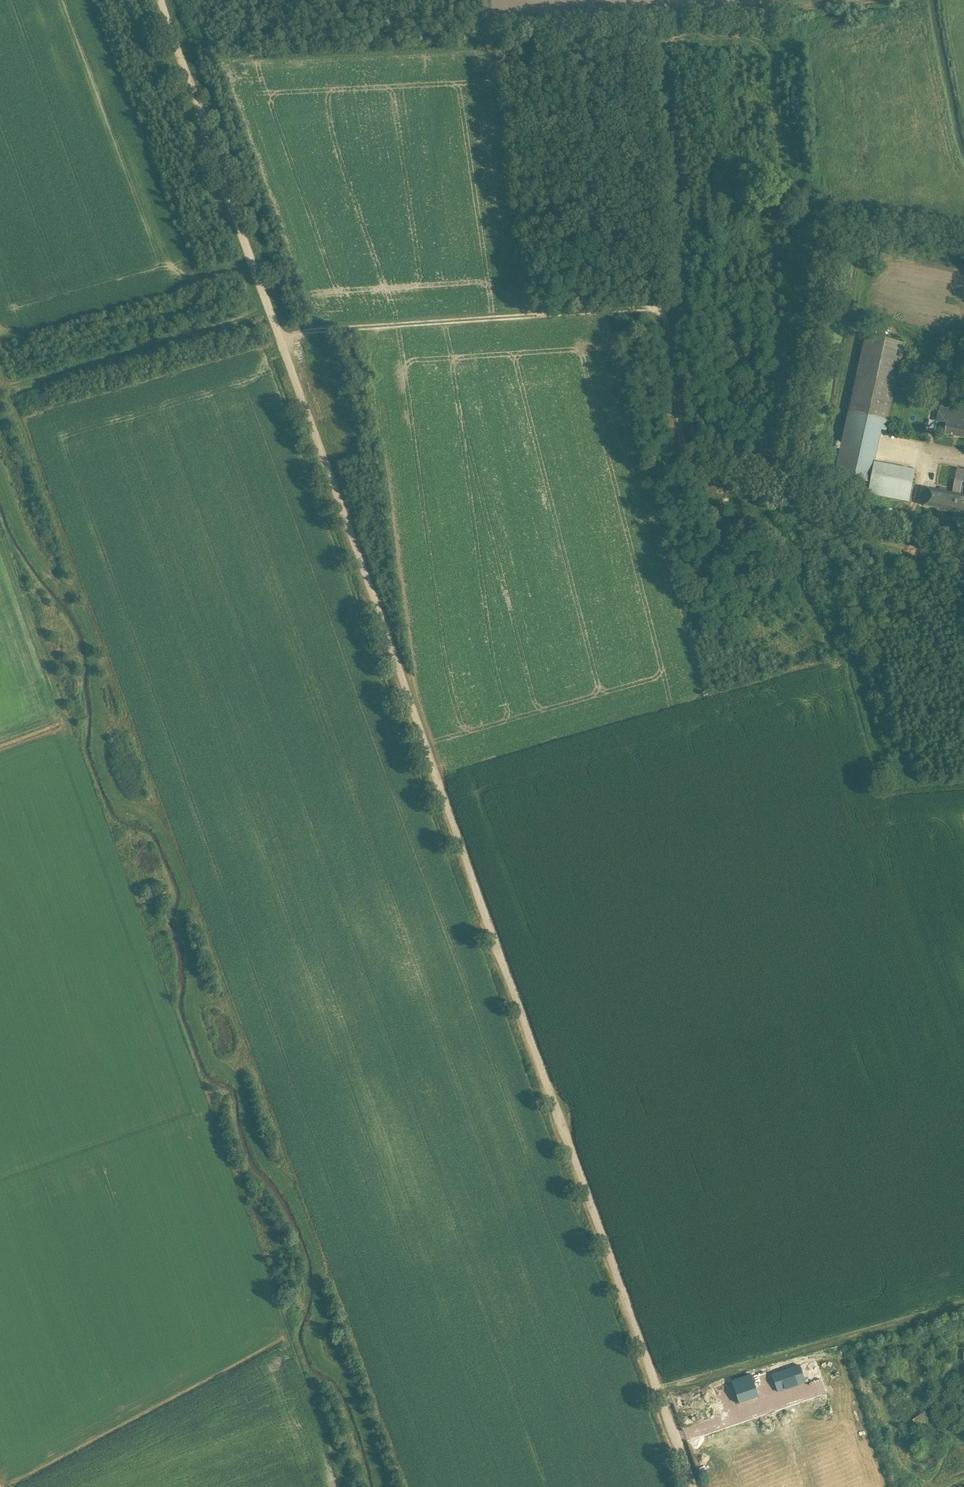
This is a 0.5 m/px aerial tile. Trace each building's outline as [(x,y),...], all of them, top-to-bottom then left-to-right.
[(866,333),(849,411),(889,420),(907,342),(866,333)] [(963,438),(963,413),(940,408),(935,431),(944,433),(944,434),(963,438)] [(875,461),(870,488),(869,494),(910,502),(916,469),(875,461)] [(927,489),(924,506),(963,513),(963,470),(959,495),(927,489)] [(800,1365),(772,1374),(778,1391),(806,1382),(800,1365)] [(731,1379),(739,1403),(758,1396),(750,1372),(731,1379)] [(930,1418),(925,1412),(913,1421),(918,1427),(930,1418)]
